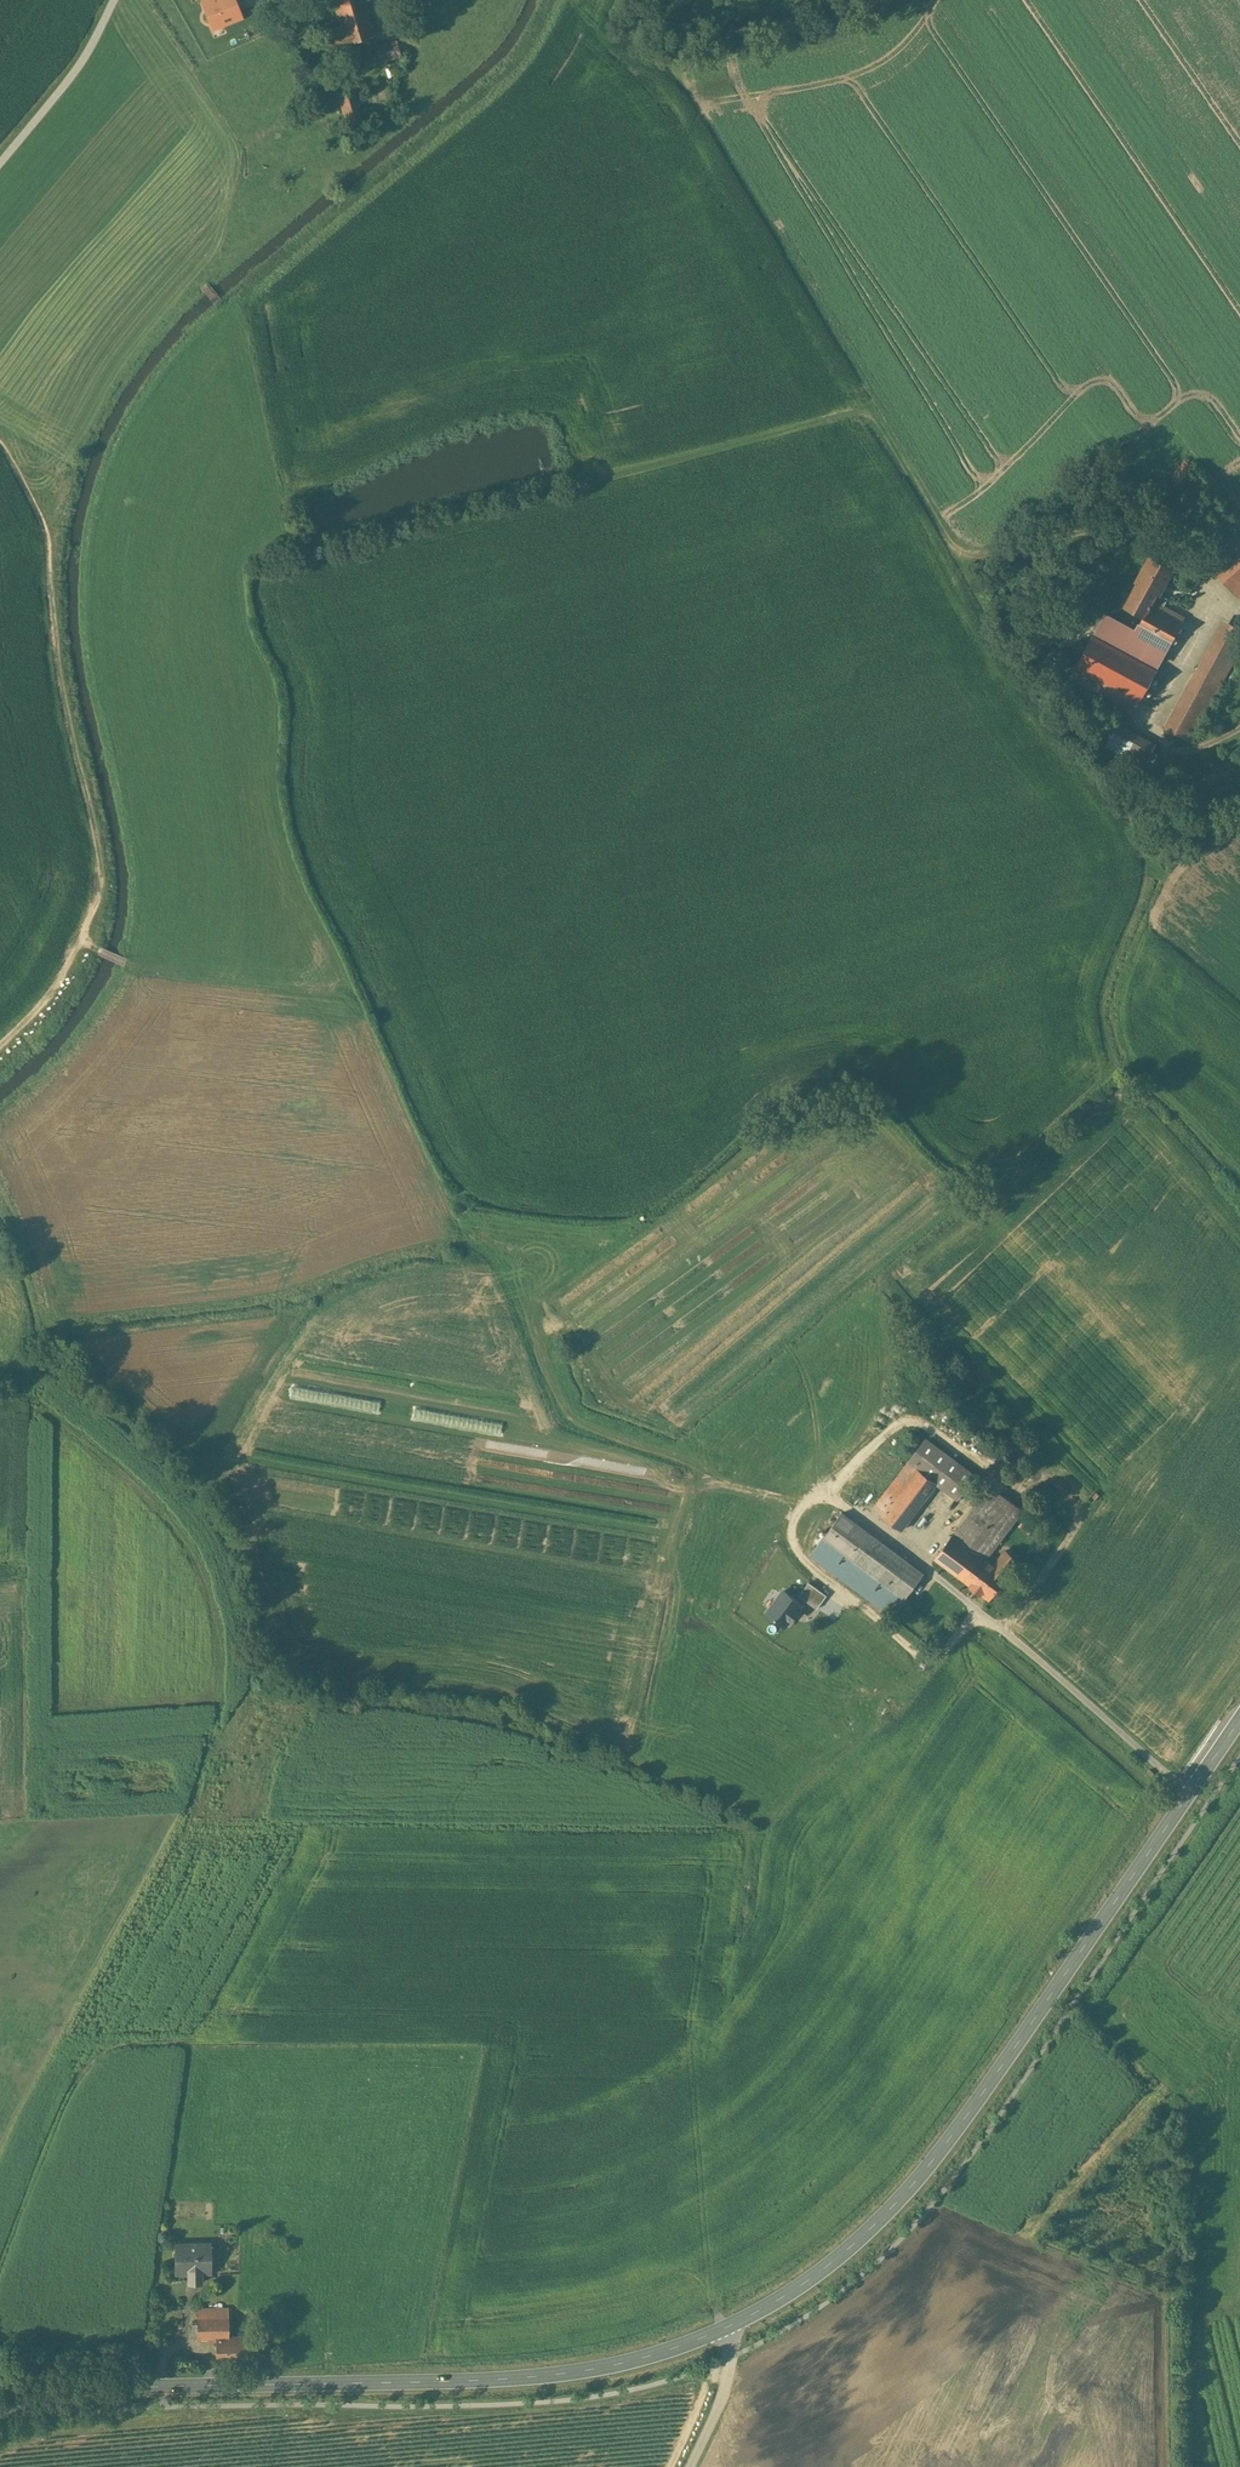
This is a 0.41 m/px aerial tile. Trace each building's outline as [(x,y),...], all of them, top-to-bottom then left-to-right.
[(203,3),(213,27),(241,16),(234,0),(209,0),(203,3)] [(337,16),(366,8),(364,0),(333,0),(337,16)] [(388,10),(398,8),(396,0),(385,0),(388,10)] [(366,8),(337,16),(340,25),(345,43),(346,43),(374,35),(366,8)] [(345,43),(340,25),(319,32),(325,54),(348,47),(346,43),(345,43)] [(396,40),(378,46),(382,60),(400,54),(396,40)] [(353,90),(339,94),(348,124),(361,120),(353,90)] [(1208,564),(1238,597),(1239,595),(1239,536),(1208,564)] [(1149,556),(1135,582),(1137,582),(1124,606),(1143,616),(1144,617),(1157,593),(1158,594),(1158,593),(1172,568),(1149,556)] [(1157,593),(1144,617),(1143,616),(1135,631),(1167,649),(1184,618),(1163,606),(1167,598),(1158,593),(1158,594),(1157,593)] [(1193,675),(1217,688),(1239,647),(1239,628),(1223,619),(1193,675)] [(1156,670),(1092,635),(1076,664),(1140,699),(1156,670)] [(1193,675),(1165,727),(1189,740),(1217,688),(1193,675)] [(1155,744),(1117,723),(1106,745),(1143,766),(1155,744)] [(974,1475),(925,1439),(908,1461),(937,1482),(937,1483),(957,1498),(974,1475)] [(908,1461),(873,1508),(902,1529),(937,1483),(937,1482),(908,1461)] [(990,1485),(954,1534),(986,1558),(1022,1510),(990,1485)] [(874,1536),(842,1512),(823,1537),(855,1561),(874,1536)] [(954,1534),(953,1534),(935,1558),(971,1585),(970,1586),(980,1593),(981,1592),(989,1599),(1007,1575),(1006,1574),(994,1565),(986,1558),(954,1534)] [(923,1573),(874,1536),(855,1561),(904,1598),(923,1573)] [(904,1598),(855,1561),(823,1537),(811,1554),(892,1615),(904,1598)] [(1016,1561),(1003,1552),(994,1565),(1006,1574),(1016,1561)] [(209,2243),(175,2243),(175,2272),(177,2272),(177,2268),(188,2268),(189,2272),(200,2272),(210,2271),(209,2243)] [(200,2282),(200,2272),(189,2272),(189,2282),(200,2282)] [(228,2307),(197,2308),(197,2324),(197,2337),(215,2337),(215,2336),(228,2336),(228,2307)] [(228,2336),(215,2336),(215,2337),(215,2360),(258,2359),(258,2335),(228,2336)]
